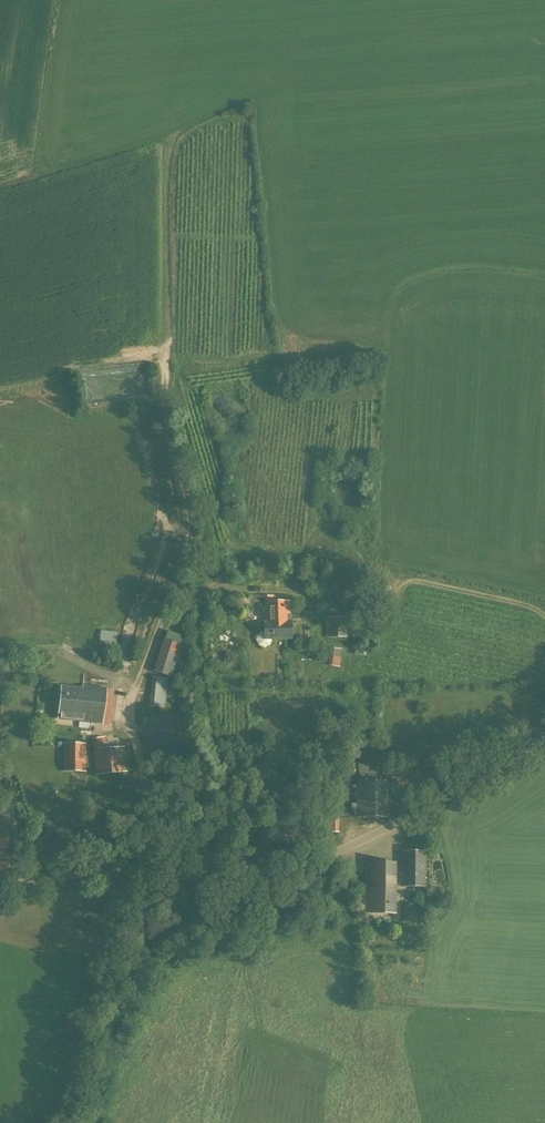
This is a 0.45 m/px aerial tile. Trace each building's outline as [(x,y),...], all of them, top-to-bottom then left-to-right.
[(351,600),(354,601),(355,599),(343,594),(341,602),(349,605),(351,600)] [(265,623),(264,623),(264,631),(258,634),(256,640),(259,645),(264,648),(270,645),(272,639),(291,638),(291,622),(290,622),(290,602),(265,602),(265,623)] [(326,618),(326,637),(349,637),(348,617),(326,618)] [(164,638),(153,671),(177,679),(186,652),(185,649),(186,646),(181,644),(184,636),(168,630),(165,639),(164,638)] [(118,632),(101,631),(100,644),(116,646),(118,632)] [(342,649),(331,648),(329,666),(340,667),(342,649)] [(167,678),(152,677),(149,706),(170,708),(173,684),(167,683),(167,678)] [(62,686),(58,719),(102,724),(106,688),(83,686),(82,689),(62,686)] [(148,746),(177,748),(179,714),(149,713),(148,746)] [(92,739),(93,751),(96,775),(127,771),(126,748),(104,749),(103,741),(103,738),(92,739)] [(86,744),(64,743),(63,771),(86,771),(86,744)] [(358,763),(358,781),(358,817),(387,818),(387,781),(387,768),(379,768),(379,767),(371,767),(371,763),(358,763)] [(423,767),(423,784),(435,784),(435,767),(423,767)] [(403,886),(425,886),(425,852),(403,852),(403,886)] [(366,889),(364,889),(364,913),(395,913),(395,863),(366,863),(366,889)]
